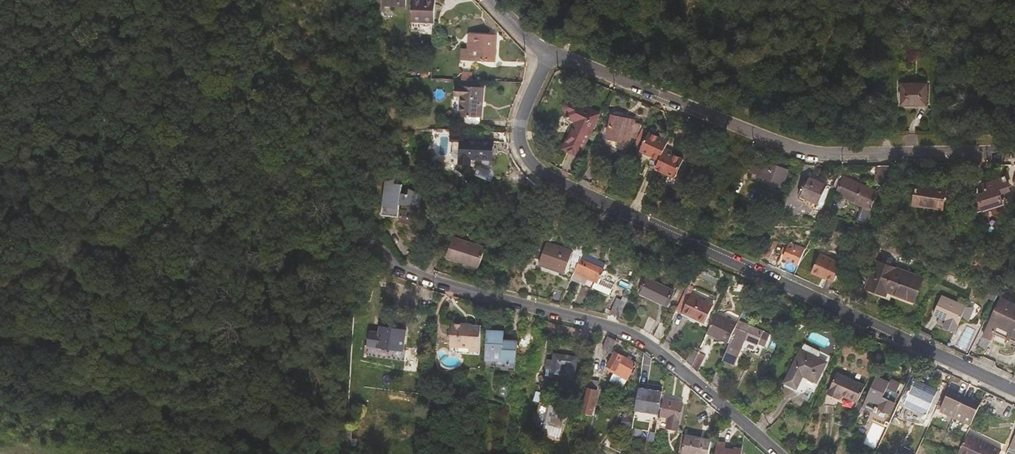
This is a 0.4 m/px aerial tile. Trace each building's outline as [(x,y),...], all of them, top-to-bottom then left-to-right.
[(435,0),(412,0),(411,18),(434,19),(435,0)] [(466,46),(466,60),(493,60),(493,39),(484,38),(484,35),(466,35),(466,46)] [(482,86),(459,84),(459,93),(463,94),(462,115),(485,116),(486,95),(482,95),(482,86)] [(896,88),(896,109),(920,109),(920,88),(896,88)] [(598,112),(571,100),(567,100),(566,102),(565,105),(565,107),(567,110),(565,114),(575,118),(571,128),(572,129),(564,147),(579,154),(598,112)] [(611,113),(607,135),(631,140),(632,134),(637,135),(640,124),(635,123),(635,119),(611,113)] [(463,131),(461,160),(471,160),(472,156),(492,158),(493,140),(486,140),(487,132),(463,131)] [(660,158),(656,168),(665,172),(673,153),(665,149),(669,140),(649,131),(641,149),(660,158)] [(599,141),(596,148),(606,153),(609,146),(599,141)] [(673,153),(665,172),(675,176),(684,158),(673,153)] [(715,159),(700,154),(698,158),(714,163),(715,159)] [(694,171),(709,176),(714,163),(698,158),(694,171)] [(496,177),(496,159),(475,159),(475,162),(481,162),(481,177),(496,177)] [(748,179),(775,192),(784,172),(757,159),(748,179)] [(726,165),(721,174),(729,178),(733,168),(726,165)] [(861,205),(857,214),(872,221),(898,165),(881,166),(877,175),(883,177),(877,191),(845,176),(837,193),(861,205)] [(784,172),(775,192),(779,194),(788,174),(784,172)] [(809,174),(800,192),(820,202),(829,183),(809,174)] [(975,204),(978,213),(1004,204),(1001,194),(1010,191),(1006,178),(984,185),(987,193),(979,196),(975,204)] [(399,183),(389,217),(405,222),(409,209),(428,215),(434,195),(422,187),(418,200),(412,198),(414,189),(408,186),(408,183),(399,183)] [(919,183),(916,205),(946,210),(949,188),(919,183)] [(881,247),(885,238),(888,231),(878,227),(871,243),(881,247)] [(888,231),(885,238),(909,249),(912,242),(888,231)] [(452,235),(446,255),(475,264),(482,243),(452,235)] [(566,270),(571,260),(580,263),(584,253),(548,241),(541,262),(566,270)] [(783,257),(799,264),(804,254),(797,250),(789,247),(788,246),(783,257)] [(584,253),(590,256),(593,250),(587,247),(584,253)] [(584,253),(580,263),(576,270),(597,280),(595,285),(612,291),(615,281),(600,275),(606,264),(590,256),(584,253)] [(810,273),(818,276),(819,274),(833,282),(842,265),(819,254),(810,273)] [(887,290),(913,301),(922,278),(876,261),(866,287),(885,294),(887,290)] [(361,267),(361,279),(376,280),(376,268),(361,267)] [(649,274),(641,289),(668,302),(675,287),(649,274)] [(691,295),(693,290),(687,287),(677,308),(705,322),(713,305),(691,295)] [(890,296),(912,304),(913,301),(887,290),(885,294),(866,287),(865,291),(888,299),(890,296)] [(556,288),(551,300),(561,303),(567,290),(556,288)] [(627,289),(624,295),(630,298),(633,291),(627,289)] [(955,331),(958,324),(967,306),(943,295),(935,313),(946,318),(943,325),(955,331)] [(622,298),(618,296),(610,314),(620,317),(628,300),(622,298)] [(1014,339),(1014,303),(999,296),(975,350),(984,355),(995,330),(1014,339)] [(707,332),(729,342),(738,323),(716,313),(707,332)] [(648,316),(642,330),(651,335),(658,320),(648,316)] [(729,342),(725,349),(737,354),(745,336),(758,342),(765,329),(740,317),(738,323),(729,342)] [(547,330),(561,333),(563,324),(548,320),(547,330)] [(454,321),(452,351),(482,352),(484,323),(454,321)] [(660,322),(654,337),(661,342),(669,326),(660,322)] [(399,334),(400,328),(385,326),(384,332),(381,331),(372,330),(368,354),(405,360),(408,346),(405,346),(407,336),(399,334)] [(487,362),(517,365),(520,340),(507,339),(507,331),(489,329),(487,362)] [(522,329),(521,345),(532,345),(533,330),(522,329)] [(610,337),(603,351),(611,354),(617,340),(610,337)] [(801,348),(820,356),(823,350),(804,342),(801,348)] [(801,348),(786,379),(798,385),(804,372),(818,379),(827,359),(820,356),(801,348)] [(691,349),(684,361),(691,366),(698,352),(691,349)] [(610,365),(630,375),(637,363),(617,352),(610,365)] [(698,352),(691,366),(697,371),(705,355),(698,352)] [(551,370),(550,379),(574,383),(578,357),(553,354),(552,360),(547,359),(545,369),(551,370)] [(804,372),(798,385),(815,393),(830,361),(827,359),(818,379),(804,372)] [(716,368),(710,381),(722,391),(729,379),(716,368)] [(839,400),(841,395),(858,403),(865,387),(836,374),(827,394),(839,400)] [(875,380),(864,406),(874,410),(873,413),(876,415),(879,409),(891,414),(896,404),(893,403),(883,398),(887,390),(889,386),(875,380)] [(889,386),(887,390),(897,394),(901,386),(891,381),(889,386)] [(904,418),(917,422),(931,425),(945,394),(917,381),(906,404),(909,405),(904,418)] [(588,386),(583,412),(596,414),(601,388),(588,386)] [(659,414),(663,391),(640,387),(637,411),(659,414)] [(883,398),(893,403),(897,394),(887,390),(883,398)] [(956,415),(956,417),(971,424),(980,404),(965,397),(950,390),(942,408),(956,415)] [(543,432),(561,437),(569,408),(541,400),(537,419),(546,421),(543,432)] [(664,400),(659,426),(680,429),(684,403),(664,400)] [(441,403),(441,412),(454,412),(454,404),(441,403)] [(860,446),(877,453),(888,428),(872,420),(860,446)] [(960,452),(964,453),(1000,453),(1003,449),(968,434),(960,452)] [(680,453),(682,453),(710,453),(712,440),(683,436),(680,453)] [(716,453),(743,453),(743,449),(735,448),(734,450),(725,448),(726,443),(718,441),(716,453)]
